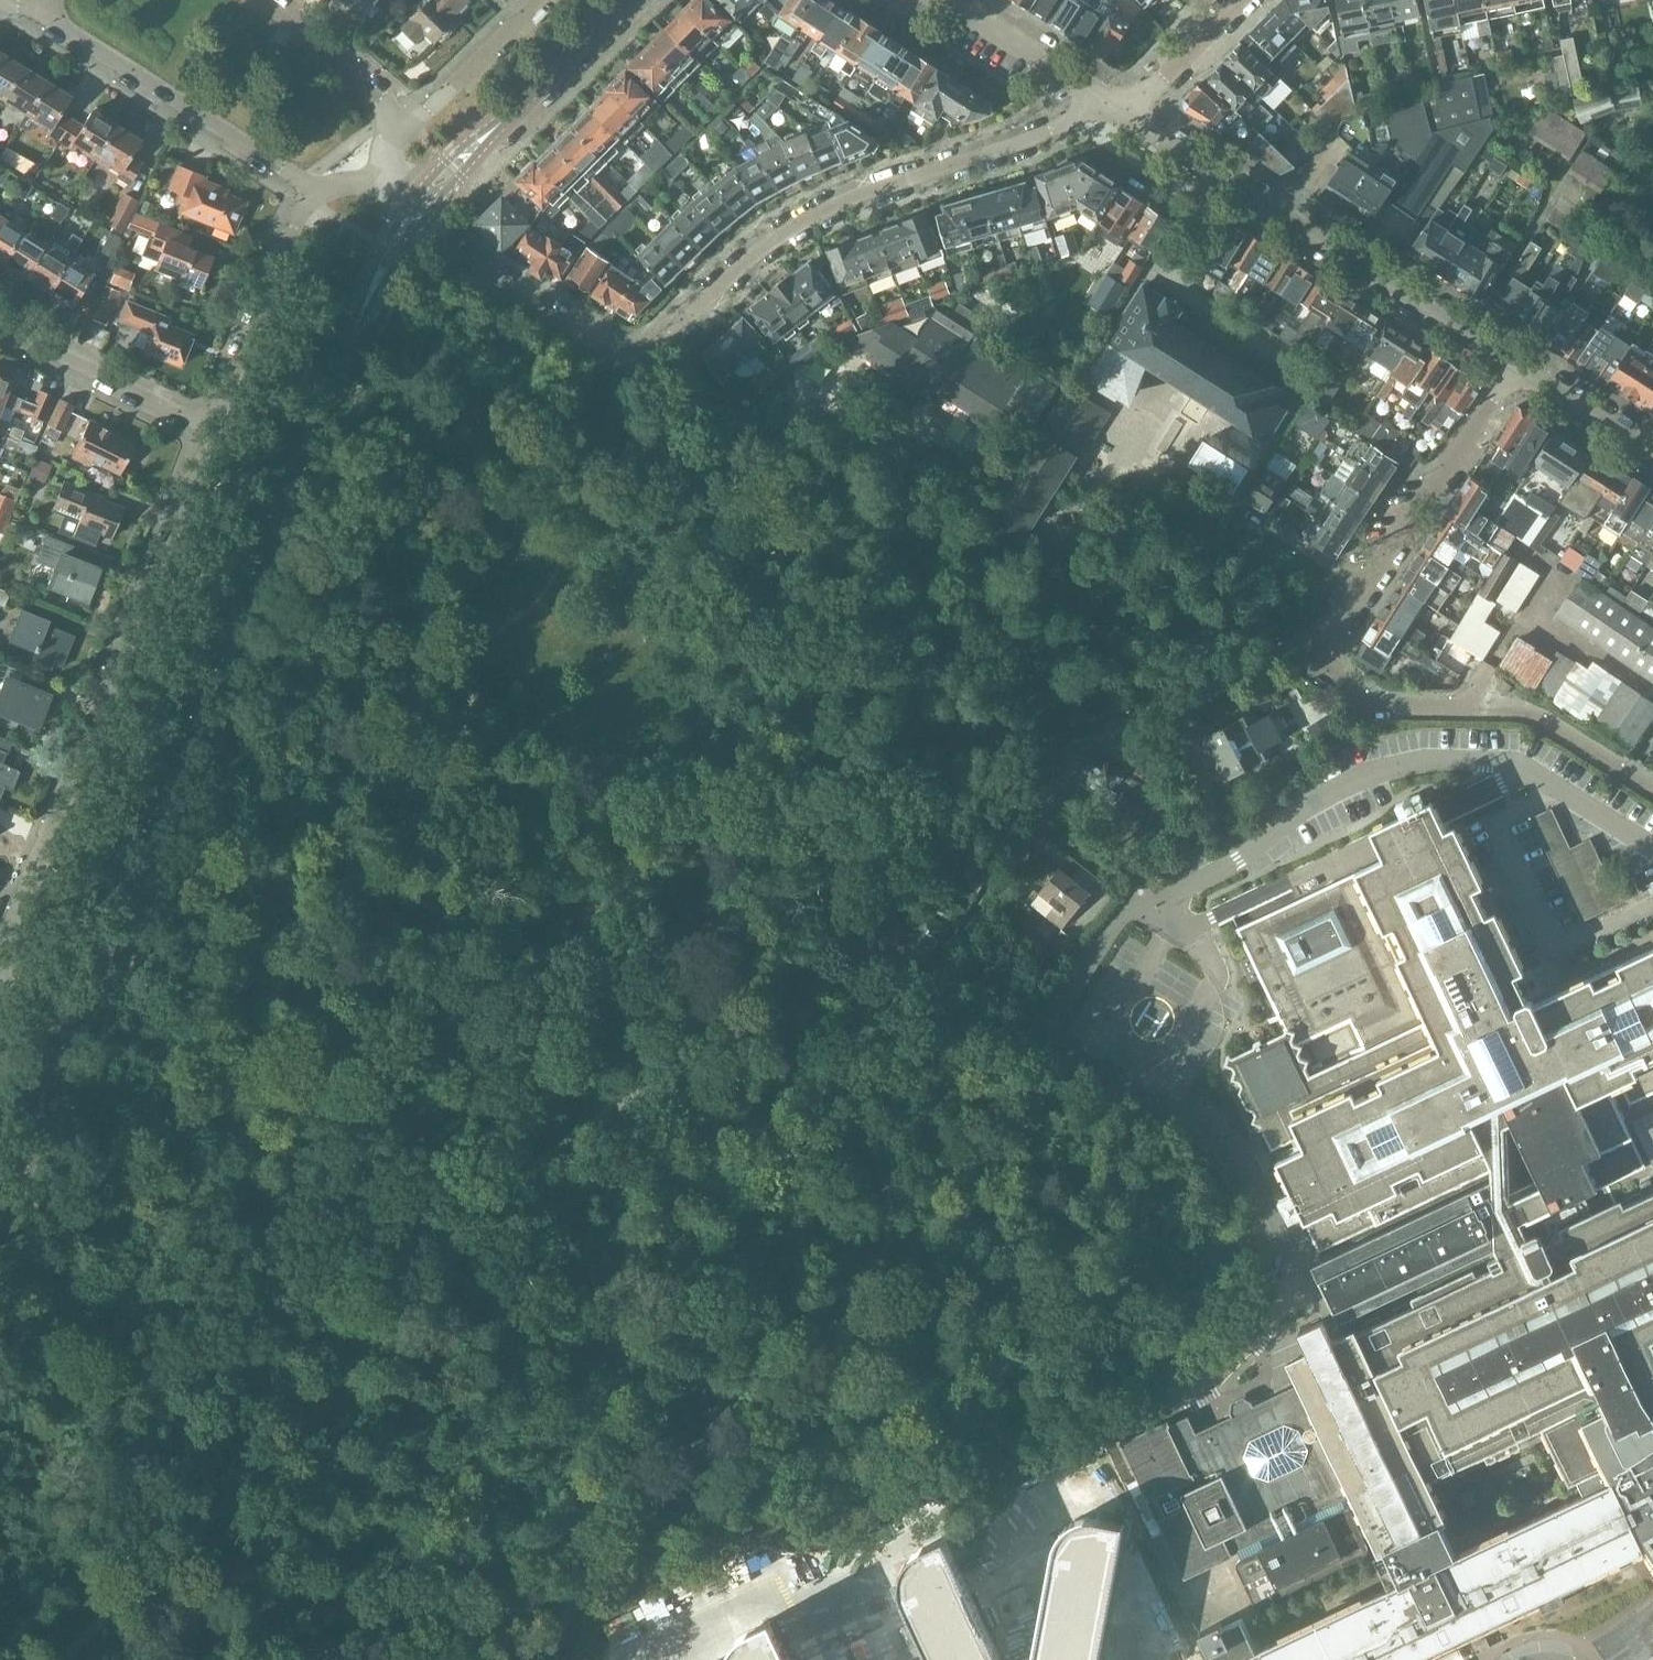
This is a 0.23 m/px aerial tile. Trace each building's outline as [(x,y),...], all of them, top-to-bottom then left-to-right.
[(365,15),(378,0),(347,0),(365,15)] [(404,30),(417,43),(427,34),(436,44),(458,22),(453,18),(471,0),(470,0),(432,0),(412,20),(413,20),(404,30)] [(686,12),(715,40),(720,45),(739,27),(713,0),(698,0),(686,12)] [(762,0),(719,0),(742,23),(763,1),(762,0)] [(773,24),(794,38),(817,0),(789,0),(773,24)] [(818,41),(819,41),(841,6),(831,0),(817,0),(794,38),(803,44),(809,35),(818,41)] [(1030,10),(1037,0),(1014,0),(1030,10)] [(1030,10),(1049,23),(1064,0),(1037,0),(1030,10)] [(1068,35),(1091,0),(1064,0),(1049,23),(1068,35)] [(1068,35),(1087,47),(1107,16),(1112,9),(1102,3),(1104,0),(1091,0),(1068,35)] [(1087,47),(1105,59),(1116,43),(1117,43),(1120,43),(1142,9),(1132,0),(1118,0),(1107,16),(1087,47)] [(1286,1),(1317,32),(1332,16),(1329,0),(1286,0),(1286,1)] [(1345,38),(1371,33),(1364,0),(1337,0),(1345,38)] [(1375,48),(1381,47),(1379,37),(1382,36),(1381,31),(1397,27),(1391,0),(1364,0),(1371,33),(1372,38),(1373,38),(1375,48)] [(1397,27),(1400,44),(1406,42),(1403,26),(1423,22),(1418,0),(1391,0),(1397,27)] [(1442,77),(1453,75),(1445,36),(1463,33),(1461,24),(1456,0),(1426,0),(1442,77)] [(1461,24),(1477,21),(1480,36),(1491,33),(1488,18),(1485,0),(1456,0),(1461,24)] [(1488,18),(1516,13),(1514,0),(1485,0),(1488,18)] [(1516,13),(1545,7),(1543,0),(1514,0),(1516,13)] [(1557,8),(1561,13),(1564,12),(1565,16),(1572,14),(1571,10),(1572,10),(1571,3),(1573,2),(1572,0),(1556,0),(1557,8)] [(1270,17),(1269,18),(1295,44),(1305,34),(1311,41),(1319,33),(1317,32),(1286,1),(1279,7),(1275,7),(1270,13),(1270,17)] [(828,47),(838,53),(861,18),(860,18),(860,19),(857,17),(857,14),(851,10),(849,12),(841,6),(819,41),(818,41),(812,50),(822,56),(828,47)] [(686,12),(668,30),(702,64),(713,53),(720,45),(715,40),(686,12)] [(880,31),(861,18),(838,53),(832,62),(841,69),(852,75),(858,66),(857,66),(880,31)] [(1252,35),(1243,44),(1274,74),(1281,66),(1278,62),(1295,44),(1269,18),(1262,25),(1258,25),(1253,31),(1252,35)] [(668,30),(649,49),(678,77),(683,83),(691,76),(702,64),(668,30)] [(871,88),(877,79),(899,44),(880,32),(881,31),(880,31),(857,66),(858,66),(867,72),(861,81),(871,88)] [(1563,56),(1553,58),(1562,98),(1585,92),(1573,38),(1560,41),(1563,56)] [(1241,42),(1223,61),(1262,99),(1275,86),(1280,91),(1279,92),(1297,110),(1304,103),(1286,84),(1285,85),(1274,74),(1243,44),(1241,42)] [(880,94),(890,100),(918,57),(899,44),(877,79),(886,85),(880,94)] [(678,77),(649,49),(630,68),(665,102),(676,90),(670,84),(678,77)] [(0,53),(0,97),(4,99),(23,68),(0,53)] [(916,104),(938,69),(918,57),(890,100),(900,107),(906,98),(916,104)] [(751,58),(742,67),(749,74),(758,65),(751,58)] [(1239,114),(1244,118),(1262,99),(1223,61),(1204,80),(1239,114)] [(806,109),(829,124),(832,126),(847,162),(872,151),(878,141),(835,113),(772,72),(763,67),(761,66),(733,96),(749,110),(765,93),(771,87),(786,96),(806,109)] [(742,67),(733,77),(740,84),(749,74),(742,67)] [(4,99),(27,114),(47,82),(23,68),(4,99)] [(938,69),(916,104),(912,111),(935,125),(941,115),(959,86),(950,80),(949,76),(938,69)] [(627,71),(609,90),(640,120),(643,124),(662,105),(627,71)] [(1357,115),(1349,79),(1343,85),(1314,114),(1334,134),(1341,122),(1357,115)] [(1239,114),(1204,80),(1187,98),(1186,98),(1186,99),(1186,100),(1185,100),(1185,101),(1185,102),(1185,103),(1185,104),(1184,104),(1184,105),(1185,105),(1185,106),(1185,107),(1185,108),(1186,108),(1186,109),(1187,110),(1188,111),(1222,133),(1250,152),(1262,132),(1244,118),(1239,114)] [(47,134),(58,141),(72,119),(61,112),(71,97),(47,82),(27,114),(51,129),(47,134)] [(941,115),(951,122),(951,128),(991,114),(992,104),(963,85),(960,86),(959,86),(941,115)] [(771,87),(765,93),(770,99),(779,108),(786,96),(771,87)] [(1639,87),(1574,99),(1583,123),(1617,111),(1643,106),(1639,87)] [(1488,89),(1477,91),(1483,119),(1494,116),(1488,89)] [(592,110),(621,139),(627,145),(638,133),(632,128),(640,120),(609,90),(608,90),(610,92),(603,99),(600,99),(593,105),(594,108),(592,110)] [(770,99),(757,113),(765,121),(779,108),(770,99)] [(1351,151),(1329,184),(1338,190),(1336,192),(1349,201),(1351,198),(1353,200),(1390,144),(1415,137),(1432,133),(1425,107),(1366,123),(1372,148),(1367,156),(1357,150),(1351,151)] [(582,117),(572,126),(609,163),(620,152),(614,146),(621,139),(592,110),(585,118),(582,117)] [(73,143),(97,157),(117,126),(93,111),(83,126),(72,119),(58,141),(70,148),(73,143)] [(1583,137),(1544,113),(1532,133),(1571,157),(1583,137)] [(1423,142),(1375,214),(1376,215),(1386,200),(1415,219),(1452,163),(1466,172),(1480,152),(1486,143),(1494,131),(1491,119),(1432,133),(1415,137),(1423,142)] [(829,124),(808,133),(823,169),(825,168),(828,169),(835,166),(836,164),(845,160),(846,162),(847,162),(832,126),(829,124)] [(117,126),(97,157),(120,172),(117,178),(129,185),(143,163),(131,156),(141,141),(117,126)] [(564,139),(556,147),(591,181),(605,195),(613,188),(598,173),(609,163),(572,126),(563,136),(564,139)] [(684,127),(665,145),(675,154),(693,136),(684,127)] [(1262,132),(1250,152),(1283,173),(1284,172),(1296,165),(1280,150),(1262,132)] [(808,133),(785,142),(801,179),(802,178),(805,179),(812,176),(813,173),(823,169),(808,133)] [(1280,150),(1296,165),(1311,151),(1294,135),(1280,150)] [(1624,157),(1593,135),(1555,196),(1560,200),(1547,221),(1570,236),(1599,192),(1600,193),(1624,157)] [(742,136),(735,142),(744,153),(745,152),(752,160),(738,167),(758,202),(759,201),(762,202),(769,198),(770,195),(779,191),(760,155),(751,147),(742,136)] [(1373,213),(1375,214),(1423,142),(1415,137),(1390,144),(1353,200),(1362,205),(1362,210),(1369,214),(1373,213)] [(766,140),(751,147),(760,155),(779,191),(781,189),(784,190),(791,186),(792,184),(801,179),(785,142),(771,149),(766,140)] [(1486,143),(1480,152),(1492,159),(1493,160),(1494,157),(1495,158),(1497,154),(1499,150),(1486,143)] [(591,181),(556,147),(555,148),(551,147),(546,153),(546,157),(538,165),(536,163),(570,197),(586,213),(592,219),(601,229),(608,221),(579,193),(591,181)] [(1493,160),(1488,167),(1501,175),(1507,166),(1495,158),(1494,157),(1493,160)] [(1051,216),(1083,204),(1083,203),(1102,173),(1082,160),(1076,163),(1073,162),(1065,165),(1063,168),(1040,177),(1051,216)] [(517,182),(526,191),(541,205),(546,210),(553,202),(559,208),(570,197),(536,163),(517,182)] [(0,166),(0,167),(0,184),(2,185),(10,172),(0,166)] [(205,176),(179,166),(169,191),(181,196),(179,202),(183,204),(180,212),(234,233),(239,219),(242,217),(245,209),(244,206),(246,202),(220,192),(222,188),(203,181),(205,176)] [(738,167),(714,186),(738,218),(740,216),(743,216),(750,211),(750,208),(758,202),(738,167)] [(695,202),(719,233),(721,232),(724,232),(730,227),(730,224),(738,218),(714,186),(697,170),(691,177),(707,192),(695,202)] [(1116,182),(1102,173),(1083,203),(1083,204),(1085,210),(1102,221),(1122,189),(1123,189),(1115,184),(1116,182)] [(14,195),(24,201),(33,187),(24,181),(14,195)] [(1027,182),(1010,187),(1024,234),(1049,227),(1038,186),(1029,189),(1027,182)] [(651,184),(645,190),(652,198),(659,192),(651,184)] [(1010,187),(986,194),(1000,241),(1024,234),(1010,187)] [(1122,189),(1102,221),(1096,230),(1119,246),(1146,205),(1136,198),(1136,195),(1128,190),(1125,191),(1122,189)] [(645,190),(637,198),(651,213),(659,205),(652,198),(645,190)] [(517,200),(510,193),(504,199),(501,202),(496,202),(491,208),(491,212),(479,224),(504,250),(529,224),(525,220),(541,205),(526,191),(517,200)] [(124,193),(108,224),(121,232),(138,200),(124,193)] [(1432,220),(1408,252),(1428,265),(1466,205),(1470,199),(1462,193),(1441,226),(1432,220)] [(614,194),(608,198),(617,207),(622,202),(614,194)] [(986,194),(961,201),(975,249),(1000,241),(986,194)] [(60,203),(59,205),(46,196),(40,206),(53,214),(50,218),(60,224),(69,209),(60,203)] [(946,213),(938,215),(950,256),(975,249),(961,201),(944,206),(946,213)] [(695,202),(674,221),(702,250),(704,248),(706,248),(712,243),(712,240),(719,233),(695,202)] [(1466,205),(1428,265),(1446,276),(1470,239),(1469,238),(1475,230),(1465,223),(1474,211),(1466,205)] [(1150,207),(1131,237),(1153,251),(1172,221),(1161,215),(1161,211),(1155,208),(1152,209),(1150,207)] [(628,209),(612,223),(620,230),(634,216),(628,209)] [(928,212),(903,222),(919,265),(945,256),(928,212)] [(0,217),(0,262),(3,264),(23,232),(0,217)] [(76,229),(85,235),(92,223),(83,218),(76,229)] [(674,221),(656,238),(684,267),(686,265),(689,265),(695,260),(695,257),(702,250),(674,221)] [(902,223),(878,232),(895,275),(919,265),(903,222),(902,222),(902,223)] [(158,262),(156,268),(201,286),(212,258),(188,249),(193,236),(184,232),(160,223),(154,239),(149,237),(142,255),(158,262)] [(1221,282),(1232,263),(1234,260),(1250,234),(1232,223),(1202,271),(1221,282)] [(612,234),(606,229),(602,234),(609,238),(612,234)] [(546,272),(551,276),(554,271),(564,278),(587,243),(576,236),(568,249),(550,237),(547,241),(530,230),(518,248),(535,259),(532,263),(537,267),(535,271),(543,276),(546,272)] [(1470,239),(1446,276),(1466,289),(1495,243),(1475,230),(1469,238),(1470,239)] [(84,270),(69,261),(49,293),(73,307),(95,272),(106,276),(121,240),(110,231),(96,265),(89,261),(84,270)] [(46,246),(23,232),(3,264),(26,278),(46,246)] [(853,241),(870,285),(895,275),(878,232),(854,242),(853,241)] [(1057,238),(1062,254),(1074,249),(1069,233),(1057,238)] [(1232,280),(1241,286),(1267,245),(1250,234),(1234,260),(1232,263),(1240,268),(1232,280)] [(656,238),(638,256),(666,285),(668,283),(671,283),(677,277),(677,274),(684,267),(656,238)] [(853,241),(828,251),(844,294),(870,285),(853,241)] [(1492,305),(1489,311),(1510,324),(1533,290),(1531,289),(1518,281),(1520,277),(1523,279),(1542,248),(1532,242),(1502,290),(1493,285),(1483,300),(1492,305)] [(1513,254),(1495,243),(1466,289),(1483,300),(1493,285),(1513,254)] [(1257,279),(1265,284),(1284,256),(1267,245),(1241,286),(1237,292),(1245,298),(1257,279)] [(1572,268),(1589,279),(1596,269),(1597,269),(1600,264),(1605,256),(1585,245),(1572,268)] [(26,278),(49,293),(69,261),(46,246),(26,278)] [(613,264),(589,248),(570,276),(580,283),(581,288),(587,292),(592,291),(595,292),(613,264)] [(1102,267),(1109,272),(1121,253),(1114,248),(1102,267)] [(1145,265),(1151,255),(1142,249),(1136,259),(1145,265)] [(1260,307),(1270,314),(1301,266),(1284,256),(1265,284),(1273,289),(1267,297),(1260,307)] [(1605,256),(1600,264),(1616,274),(1623,267),(1605,256)] [(790,276),(817,311),(838,294),(813,262),(804,268),(803,267),(791,277),(790,276)] [(593,296),(616,311),(636,279),(614,264),(593,296)] [(1016,264),(1008,267),(1011,277),(1020,274),(1016,264)] [(1299,305),(1300,303),(1317,277),(1301,266),(1270,314),(1287,325),(1293,316),(1284,310),(1290,300),(1299,305)] [(1006,268),(994,272),(997,283),(1009,278),(1006,268)] [(1527,335),(1544,345),(1565,311),(1558,307),(1577,279),(1567,272),(1560,282),(1552,297),(1527,335)] [(967,273),(956,277),(961,291),(971,287),(967,273)] [(768,293),(769,294),(796,327),(817,311),(790,276),(768,293)] [(1533,290),(1510,324),(1527,335),(1552,297),(1560,283),(1549,276),(1543,285),(1536,281),(1531,289),(1533,290)] [(1298,332),(1309,339),(1316,344),(1324,331),(1346,296),(1317,277),(1300,303),(1313,311),(1298,332)] [(1638,277),(1628,290),(1642,299),(1652,286),(1638,277)] [(636,279),(616,311),(631,320),(635,314),(638,316),(664,289),(653,279),(646,286),(636,279)] [(930,291),(932,295),(934,301),(951,294),(948,285),(930,291)] [(1276,405),(1282,396),(1284,392),(1174,322),(1183,309),(1167,299),(1167,300),(1144,286),(1089,373),(1125,394),(1141,362),(1267,442),(1286,412),(1276,405)] [(1641,300),(1652,308),(1652,286),(1642,299),(1641,300)] [(93,319),(106,326),(121,293),(107,287),(93,319)] [(1560,356),(1575,365),(1593,336),(1596,338),(1622,299),(1614,293),(1592,325),(1585,321),(1578,327),(1560,356)] [(796,327),(769,294),(757,304),(758,305),(749,311),(774,344),(796,327)] [(932,295),(907,305),(912,316),(937,306),(934,301),(932,295)] [(1343,343),(1347,337),(1366,308),(1346,296),(1328,325),(1324,331),(1343,343)] [(119,321),(121,322),(151,334),(144,352),(181,366),(182,363),(186,361),(189,354),(187,351),(193,336),(168,326),(171,319),(127,301),(119,321)] [(1560,356),(1578,327),(1585,321),(1590,313),(1573,302),(1566,312),(1565,311),(1544,345),(1560,356)] [(1593,336),(1575,365),(1590,375),(1608,346),(1610,347),(1637,308),(1627,302),(1601,341),(1596,338),(1593,336)] [(885,305),(877,308),(885,326),(892,323),(885,305)] [(1385,320),(1366,308),(1347,337),(1358,345),(1361,340),(1369,346),(1385,320)] [(966,347),(974,334),(939,311),(919,341),(892,324),(849,339),(849,341),(872,354),(869,359),(941,406),(947,397),(1001,432),(1024,396),(1020,393),(1028,380),(997,360),(989,362),(966,347)] [(1608,346),(1590,375),(1606,385),(1608,383),(1626,357),(1635,343),(1651,319),(1642,313),(1641,316),(1640,315),(1616,351),(1610,347),(1608,346)] [(736,327),(725,337),(747,360),(747,361),(759,373),(766,367),(768,366),(758,355),(769,344),(745,318),(741,321),(740,321),(736,325),(736,327)] [(853,320),(833,330),(839,338),(858,331),(853,320)] [(1387,382),(1394,371),(1415,339),(1386,321),(1362,357),(1373,364),(1371,367),(1372,373),(1387,382)] [(710,351),(706,356),(715,365),(711,369),(724,382),(747,361),(747,360),(725,337),(716,346),(713,346),(710,349),(710,351)] [(1412,383),(1413,381),(1434,351),(1415,339),(1394,371),(1412,383)] [(1608,383),(1610,385),(1612,388),(1619,392),(1622,392),(1629,397),(1652,362),(1652,343),(1647,351),(1635,343),(1626,357),(1608,383)] [(1360,361),(1339,348),(1334,355),(1355,369),(1360,361)] [(1434,351),(1413,381),(1423,387),(1415,399),(1404,413),(1412,418),(1419,408),(1430,392),(1450,362),(1434,351)] [(1446,402),(1467,373),(1450,362),(1430,392),(1436,396),(1437,401),(1423,421),(1430,425),(1446,402)] [(1629,397),(1636,401),(1638,405),(1644,409),(1648,408),(1651,410),(1652,407),(1652,362),(1629,397)] [(766,367),(759,373),(768,383),(775,376),(766,367)] [(759,373),(751,381),(760,391),(768,383),(759,373)] [(1481,383),(1467,373),(1446,403),(1460,412),(1457,415),(1461,417),(1482,388),(1481,383)] [(3,406),(13,381),(0,376),(0,404),(3,406)] [(29,417),(43,423),(54,397),(41,391),(29,417)] [(1111,414),(1092,402),(1094,397),(1087,393),(1084,397),(1075,391),(1071,396),(1067,402),(1063,399),(1041,433),(1037,431),(1031,442),(993,501),(1001,506),(986,529),(1018,549),(1023,542),(1033,526),(1036,522),(1078,457),(1081,459),(1111,414)] [(48,425),(61,432),(74,406),(61,399),(48,425)] [(1307,405),(1294,424),(1298,426),(1318,439),(1330,421),(1310,408),(1307,405)] [(1518,406),(1471,477),(1490,490),(1506,465),(1537,418),(1518,406)] [(1555,430),(1537,418),(1506,465),(1525,477),(1526,476),(1534,463),(1555,431),(1555,430)] [(20,441),(24,432),(9,426),(9,423),(0,420),(0,433),(20,441)] [(90,421),(72,457),(91,466),(92,463),(100,467),(101,465),(121,475),(124,468),(127,470),(136,451),(133,450),(136,444),(90,421)] [(1401,433),(1385,421),(1370,443),(1386,454),(1389,450),(1397,438),(1401,433)] [(1592,455),(1555,431),(1534,463),(1526,476),(1541,486),(1529,503),(1550,517),(1571,486),(1592,455)] [(17,449),(20,441),(0,433),(0,443),(17,449)] [(1360,436),(1346,456),(1387,483),(1391,476),(1394,474),(1396,470),(1398,466),(1400,464),(1398,463),(1386,454),(1370,443),(1360,436)] [(1397,438),(1389,450),(1386,454),(1398,463),(1401,459),(1411,447),(1397,438)] [(1239,485),(1249,469),(1228,455),(1205,441),(1189,464),(1234,493),(1239,485)] [(1328,446),(1321,441),(1310,458),(1320,465),(1326,454),(1323,452),(1328,446)] [(1421,453),(1411,447),(1401,459),(1412,466),(1417,459),(1421,453)] [(1584,508),(1591,513),(1617,469),(1593,454),(1592,455),(1571,486),(1590,498),(1584,508)] [(1346,482),(1347,483),(1375,501),(1376,499),(1379,496),(1381,493),(1383,489),(1387,483),(1346,456),(1341,464),(1353,472),(1346,482)] [(51,466),(37,460),(31,472),(45,478),(51,466)] [(1267,467),(1246,500),(1266,513),(1288,480),(1267,467)] [(1617,469),(1591,513),(1580,530),(1586,534),(1604,507),(1612,512),(1633,479),(1617,469)] [(1457,498),(1447,514),(1472,531),(1489,542),(1500,526),(1477,511),(1479,507),(1490,490),(1471,477),(1457,498)] [(1612,512),(1608,518),(1604,525),(1618,533),(1621,536),(1624,532),(1633,517),(1650,490),(1633,479),(1612,512)] [(55,503),(83,513),(74,537),(96,545),(101,533),(112,537),(112,538),(113,538),(124,509),(123,509),(100,500),(100,497),(63,482),(55,503)] [(1329,484),(1323,493),(1329,498),(1335,502),(1335,501),(1363,520),(1367,513),(1370,510),(1372,507),(1374,503),(1375,501),(1347,483),(1346,482),(1340,492),(1329,484)] [(1314,497),(1294,484),(1288,493),(1308,506),(1310,504),(1314,497)] [(1508,503),(1490,490),(1479,507),(1497,519),(1508,503)] [(1633,517),(1624,532),(1639,542),(1649,527),(1652,521),(1652,491),(1650,490),(1633,517)] [(12,513),(17,501),(0,494),(0,508),(12,513)] [(1284,496),(1270,516),(1279,522),(1292,501),(1284,496)] [(1335,502),(1323,520),(1350,538),(1352,536),(1355,533),(1357,530),(1359,526),(1363,520),(1335,501),(1335,502)] [(1317,509),(1310,504),(1308,506),(1306,511),(1317,518),(1317,517),(1317,509)] [(0,508),(0,533),(4,535),(12,513),(0,508)] [(1447,514),(1435,532),(1460,549),(1472,531),(1447,514)] [(1350,538),(1323,520),(1322,521),(1317,517),(1304,538),(1338,559),(1350,538)] [(1649,527),(1639,542),(1631,554),(1630,555),(1647,566),(1652,557),(1652,521),(1649,527)] [(25,528),(10,522),(6,532),(20,538),(25,528)] [(1435,532),(1423,550),(1449,567),(1460,549),(1435,532)] [(100,572),(70,560),(75,546),(47,535),(36,563),(53,570),(52,572),(51,571),(48,579),(49,580),(47,586),(89,602),(100,572)] [(1423,550),(1411,568),(1437,585),(1451,594),(1463,576),(1449,567),(1423,550)] [(1494,597),(1517,561),(1507,555),(1483,592),(1494,597)] [(1411,568),(1400,586),(1425,602),(1439,612),(1451,594),(1437,585),(1411,568)] [(1598,572),(1592,581),(1605,590),(1611,581),(1598,572)] [(1574,579),(1568,589),(1577,594),(1583,585),(1574,579)] [(1388,604),(1376,622),(1402,639),(1417,649),(1427,634),(1411,624),(1414,621),(1425,602),(1400,586),(1388,604)] [(4,607),(10,593),(0,589),(0,605),(4,607)] [(1593,595),(1588,605),(1597,611),(1603,601),(1593,595)] [(1603,601),(1597,611),(1606,616),(1612,607),(1603,601)] [(1539,605),(1508,654),(1516,659),(1515,661),(1530,671),(1531,668),(1530,668),(1560,621),(1561,622),(1562,619),(1539,605)] [(10,641),(36,652),(32,662),(51,669),(53,664),(62,667),(74,636),(47,626),(49,621),(22,610),(10,641)] [(1560,621),(1530,668),(1531,668),(1537,672),(1536,675),(1549,683),(1549,684),(1550,684),(1581,635),(1561,622),(1560,621)] [(1367,643),(1358,657),(1381,673),(1391,657),(1390,656),(1396,648),(1416,660),(1431,670),(1435,673),(1441,664),(1437,661),(1436,660),(1421,651),(1417,649),(1402,639),(1376,622),(1364,641),(1367,643)] [(1634,624),(1629,633),(1638,639),(1644,630),(1634,624)] [(1644,630),(1638,639),(1647,645),(1652,636),(1644,630)] [(1442,635),(1434,647),(1441,651),(1436,660),(1437,661),(1441,664),(1461,676),(1467,666),(1473,655),(1474,654),(1449,638),(1442,635)] [(1581,635),(1550,684),(1557,689),(1555,691),(1569,700),(1600,651),(1601,652),(1603,649),(1581,635)] [(1600,651),(1569,700),(1583,709),(1585,707),(1592,711),(1622,664),(1601,652),(1600,651)] [(0,694),(0,711),(38,726),(50,696),(8,679),(12,668),(0,663),(0,686),(3,688),(0,694)] [(1622,664),(1592,711),(1599,716),(1597,718),(1612,727),(1643,678),(1622,664)] [(1612,727),(1626,736),(1628,734),(1635,739),(1652,711),(1652,684),(1643,678),(1612,727)] [(1504,679),(1497,688),(1505,695),(1512,686),(1504,679)] [(1206,768),(1215,770),(1219,769),(1226,781),(1264,762),(1268,763),(1272,750),(1270,746),(1283,740),(1270,714),(1257,721),(1256,718),(1242,714),(1241,718),(1203,738),(1210,751),(1206,753),(1203,762),(1206,768)] [(4,787),(12,791),(20,771),(11,768),(11,767),(1,763),(5,753),(8,754),(12,741),(0,736),(0,798),(4,787)] [(1084,787),(1111,804),(1117,794),(1108,788),(1125,774),(1109,764),(1104,765),(1096,756),(1092,756),(1084,762),(1084,766),(1092,776),(1090,778),(1084,787)] [(1141,809),(1122,797),(1115,807),(1134,819),(1141,809)] [(1541,1603),(1545,1611),(1566,1601),(1562,1593),(1646,1553),(1652,1565),(1652,1194),(1644,1198),(1615,1212),(1613,1206),(1617,1204),(1609,1185),(1647,1167),(1618,1107),(1618,1106),(1606,1081),(1617,1076),(1630,1104),(1645,1098),(1652,1094),(1652,949),(1534,1005),(1533,1002),(1529,1001),(1527,1001),(1526,1001),(1524,997),(1525,996),(1527,995),(1528,994),(1529,992),(1529,990),(1529,989),(1528,987),(1528,986),(1527,984),(1525,983),(1524,982),(1522,982),(1520,982),(1519,982),(1517,983),(1515,979),(1516,978),(1516,977),(1487,917),(1475,891),(1446,830),(1432,802),(1371,831),(1385,859),(1237,930),(1250,957),(1241,962),(1251,983),(1260,978),(1285,1031),(1285,1033),(1264,1043),(1261,1041),(1255,1044),(1253,1048),(1233,1057),(1229,1056),(1225,1066),(1233,1069),(1235,1073),(1232,1081),(1240,1084),(1241,1087),(1239,1094),(1246,1110),(1253,1112),(1255,1116),(1252,1124),(1260,1126),(1272,1151),(1300,1138),(1305,1149),(1280,1161),(1278,1162),(1277,1163),(1320,1252),(1491,1171),(1491,1182),(1324,1261),(1313,1267),(1336,1314),(1340,1322),(1494,1249),(1498,1257),(1489,1262),(1490,1264),(1493,1270),(1477,1277),(1454,1289),(1439,1296),(1415,1307),(1396,1316),(1382,1323),(1367,1329),(1358,1334),(1358,1335),(1335,1346),(1332,1340),(1323,1321),(1300,1332),(1310,1352),(1321,1375),(1300,1385),(1254,1406),(1232,1417),(1197,1433),(1189,1417),(1171,1425),(1168,1420),(1121,1443),(1149,1502),(1155,1499),(1163,1517),(1158,1520),(1186,1579),(1233,1557),(1232,1554),(1239,1551),(1243,1559),(1242,1559),(1241,1559),(1240,1560),(1239,1561),(1238,1562),(1238,1563),(1238,1564),(1237,1565),(1238,1566),(1238,1567),(1238,1568),(1254,1602),(1255,1603),(1255,1604),(1256,1604),(1257,1604),(1257,1605),(1258,1605),(1259,1605),(1260,1605),(1261,1605),(1262,1605),(1263,1605),(1308,1583),(1309,1583),(1309,1582),(1310,1582),(1310,1581),(1311,1581),(1311,1580),(1311,1579),(1311,1578),(1311,1577),(1311,1576),(1311,1575),(1311,1576),(1312,1576),(1312,1577),(1313,1577),(1313,1578),(1314,1578),(1315,1578),(1316,1578),(1317,1578),(1318,1578),(1319,1578),(1320,1578),(1365,1556),(1366,1556),(1366,1555),(1367,1555),(1367,1554),(1368,1554),(1368,1553),(1368,1552),(1369,1552),(1369,1551),(1369,1550),(1369,1549),(1369,1548),(1368,1548),(1368,1547),(1366,1542),(1373,1539),(1379,1536),(1386,1551),(1401,1582),(1257,1651),(1242,1619),(1223,1628),(1221,1623),(1201,1632),(1203,1637),(1187,1645),(1194,1659),(1422,1659),(1541,1603)] [(1091,892),(1080,883),(1077,887),(1070,881),(1071,878),(1060,869),(1039,895),(1055,907),(1047,917),(1063,930),(1092,892),(1091,892)] [(914,933),(903,934),(904,952),(909,952),(926,961),(948,925),(925,913),(914,933)] [(1067,938),(1060,933),(1054,941),(1061,946),(1067,938)] [(1633,1123),(1652,1164),(1652,1165),(1652,1113),(1633,1123)] [(1125,1523),(1125,1522),(1121,1513),(1108,1519),(1100,1517),(1097,1517),(1096,1517),(1095,1517),(1093,1517),(1092,1517),(1090,1517),(1089,1517),(1087,1517),(1086,1517),(1085,1518),(1083,1518),(1082,1518),(1081,1519),(1079,1519),(1078,1520),(1077,1520),(1075,1521),(1074,1522),(1073,1522),(1072,1523),(1070,1524),(1069,1525),(1068,1526),(1067,1527),(1066,1528),(1065,1529),(1064,1530),(1063,1531),(1062,1532),(1062,1533),(1061,1534),(1060,1536),(1059,1537),(1059,1538),(1058,1539),(1058,1540),(1046,1513),(1024,1523),(1029,1533),(1000,1546),(1002,1551),(974,1565),(978,1574),(969,1579),(971,1584),(968,1586),(945,1538),(921,1549),(920,1550),(919,1551),(917,1552),(916,1552),(915,1553),(914,1554),(913,1555),(912,1556),(911,1557),(910,1558),(909,1559),(908,1560),(907,1561),(906,1562),(905,1564),(905,1565),(904,1566),(903,1567),(903,1569),(902,1570),(902,1571),(902,1573),(901,1574),(901,1576),(901,1577),(900,1578),(900,1580),(900,1581),(900,1583),(900,1584),(900,1586),(900,1587),(900,1589),(901,1590),(901,1592),(901,1593),(902,1594),(902,1595),(903,1597),(903,1598),(904,1599),(910,1613),(811,1659),(1190,1659),(1125,1523)] [(747,1570),(708,1589),(709,1590),(709,1592),(710,1594),(711,1595),(711,1597),(712,1598),(712,1601),(712,1602),(713,1603),(713,1605),(713,1607),(713,1609),(714,1610),(714,1612),(714,1614),(714,1615),(714,1617),(713,1619),(713,1621),(713,1622),(713,1624),(712,1626),(712,1628),(711,1629),(711,1631),(710,1632),(710,1634),(709,1636),(708,1637),(708,1639),(707,1640),(706,1642),(705,1643),(704,1645),(703,1646),(702,1647),(701,1649),(700,1650),(699,1651),(697,1652),(696,1654),(695,1655),(694,1656),(692,1657),(691,1658),(689,1659),(688,1659),(790,1659),(747,1570)] [(1651,1603),(1638,1611),(1639,1613),(1613,1630),(1614,1632),(1621,1628),(1624,1632),(1624,1633),(1623,1633),(1623,1634),(1622,1634),(1622,1635),(1621,1635),(1621,1636),(1621,1637),(1620,1637),(1620,1638),(1620,1639),(1620,1640),(1620,1641),(1620,1642),(1620,1643),(1620,1644),(1620,1645),(1621,1646),(1621,1647),(1622,1647),(1622,1648),(1623,1649),(1624,1650),(1625,1650),(1626,1651),(1627,1651),(1628,1651),(1628,1652),(1629,1652),(1630,1652),(1631,1652),(1632,1652),(1633,1651),(1634,1651),(1635,1651),(1636,1650),(1642,1659),(1652,1659),(1652,1606),(1651,1603)]
